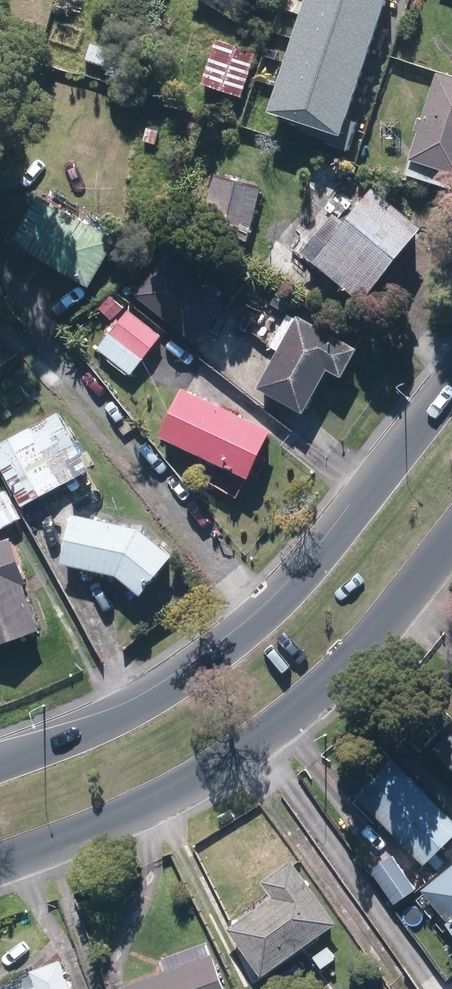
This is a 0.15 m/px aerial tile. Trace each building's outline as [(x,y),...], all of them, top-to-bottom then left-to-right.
[(238,19),(250,0),(206,0),(238,19)] [(336,135),(384,0),(304,0),(265,110),(336,135)] [(248,94),(262,51),(222,37),(207,81),(248,94)] [(97,41),(91,58),(113,67),(120,50),(97,41)] [(433,71),(407,158),(451,172),(451,77),(433,71)] [(253,242),(266,184),(219,173),(206,231),(253,242)] [(355,222),(341,211),(311,249),(374,298),(434,223),(385,184),(355,222)] [(46,193),(19,239),(97,285),(125,239),(46,193)] [(172,253),(142,292),(203,338),(232,300),(172,253)] [(167,334),(133,309),(116,331),(150,356),(167,334)] [(352,373),(367,345),(305,313),(266,385),(313,410),(336,365),(352,373)] [(280,427),(189,387),(168,434),(259,474),(280,427)] [(29,504),(95,470),(65,412),(0,445),(0,450),(29,504)] [(0,489),(0,513),(8,527),(27,517),(9,484),(0,489)] [(148,525),(79,511),(69,560),(125,572),(151,592),(182,552),(148,525)] [(23,584),(26,583),(10,539),(0,543),(0,646),(41,631),(23,584)] [(428,751),(451,776),(451,728),(428,751)] [(388,761),(351,796),(419,865),(451,833),(451,826),(388,761)] [(412,890),(388,857),(367,872),(391,905),(412,890)] [(287,862),(257,883),(267,898),(222,930),(256,978),(332,925),(287,862)] [(418,892),(444,922),(441,925),(451,938),(451,863),(418,892)] [(207,955),(114,988),(220,988),(207,955)] [(25,988),(81,988),(70,956),(38,967),(43,983),(25,988)]
